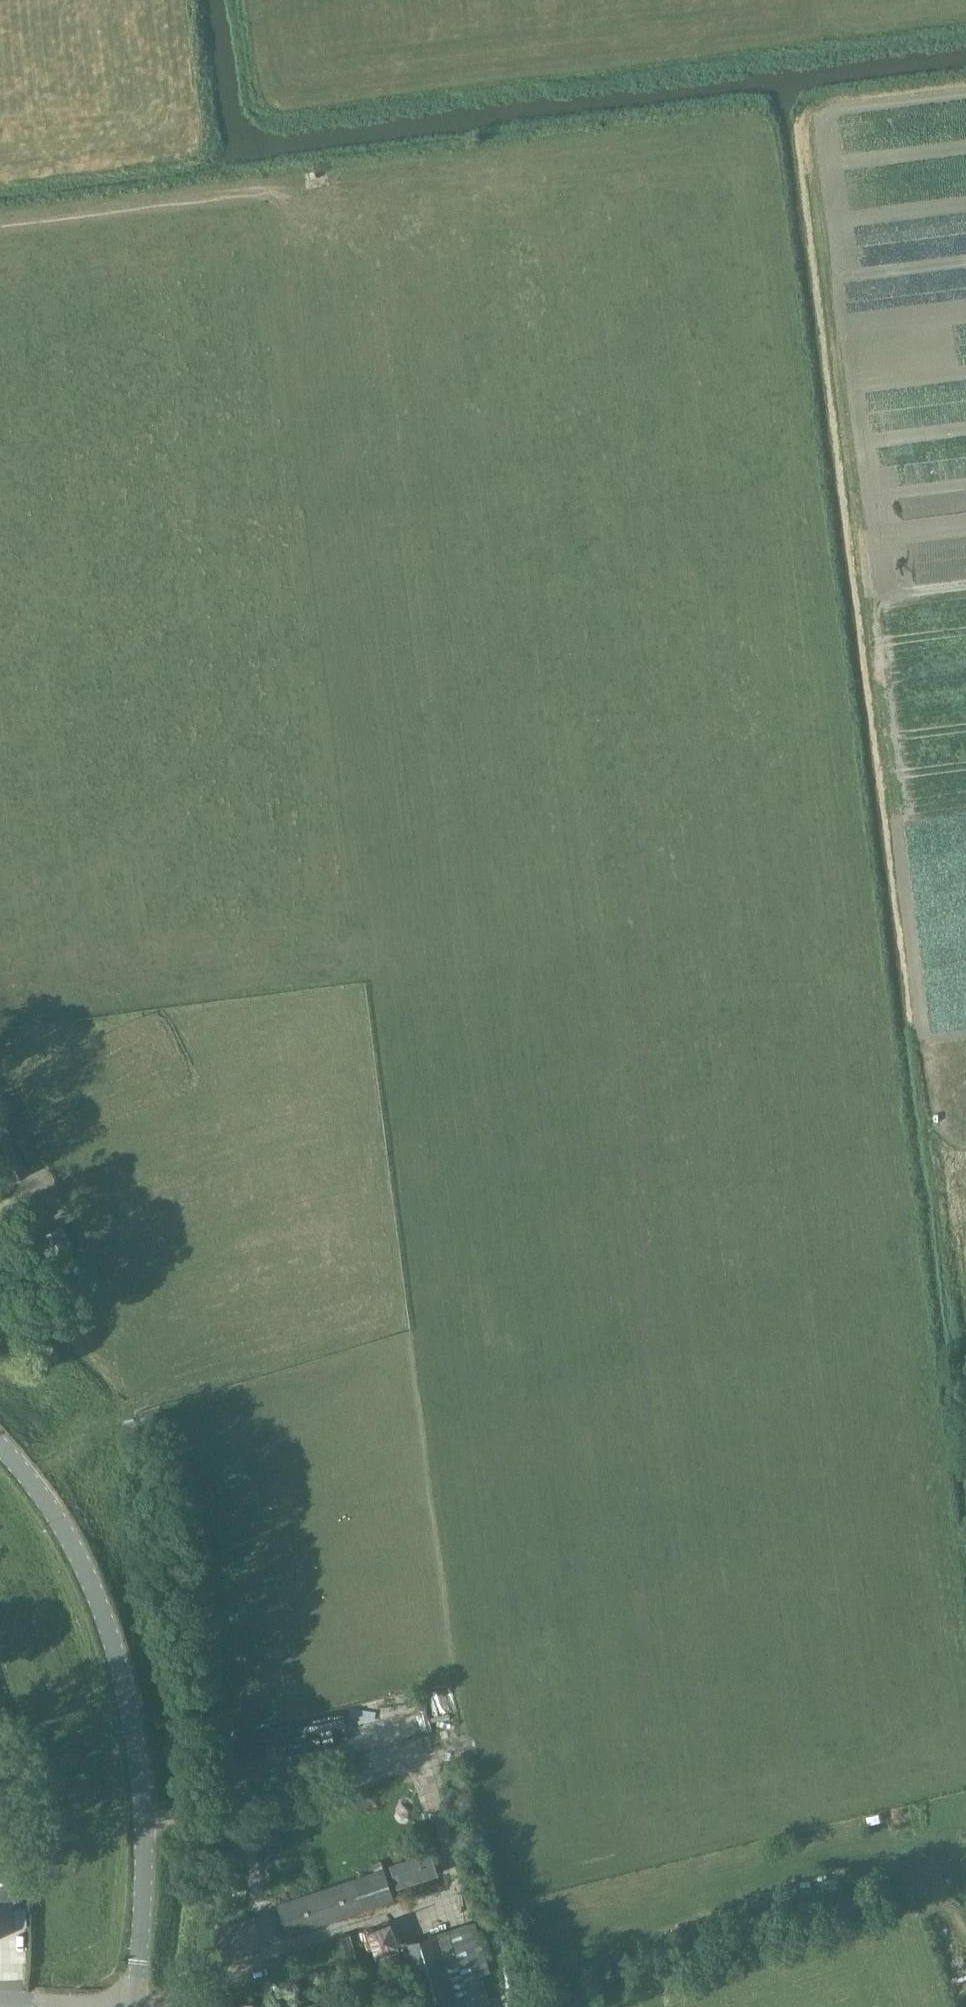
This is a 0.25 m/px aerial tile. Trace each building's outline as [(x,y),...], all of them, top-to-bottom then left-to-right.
[(29,1173),(6,1126),(0,1129),(0,1185),(1,1187),(29,1173)] [(49,1260),(73,1250),(61,1225),(38,1236),(49,1260)] [(396,1888),(437,1874),(428,1847),(415,1852),(416,1855),(388,1865),(396,1888)] [(286,1935),(394,1900),(381,1860),(371,1863),(374,1871),(275,1904),(286,1935)] [(0,1862),(0,1901),(15,1901),(13,1861),(0,1862)] [(222,1958),(262,1944),(253,1916),(212,1930),(222,1958)] [(479,1967),(488,1965),(475,1921),(406,1943),(426,2006),(492,2006),(479,1967)] [(373,1954),(398,1946),(390,1923),(366,1930),(373,1954)]
